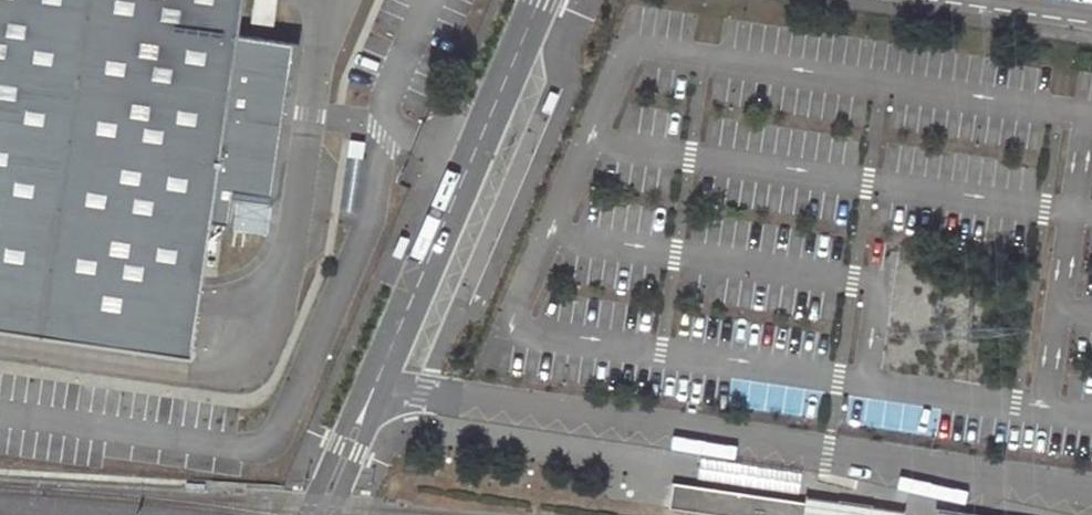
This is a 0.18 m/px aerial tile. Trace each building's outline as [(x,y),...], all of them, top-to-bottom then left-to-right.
[(187,353),(206,223),(227,227),(232,193),(271,199),(285,100),(298,47),(234,36),(239,0),(0,0),(0,325),(187,353)] [(674,483),(669,509),(708,514),(815,514),(816,506),(805,504),(674,483)] [(815,514),(905,514),(906,513),(833,501),(807,497),(805,504),(816,506),(815,514)]
